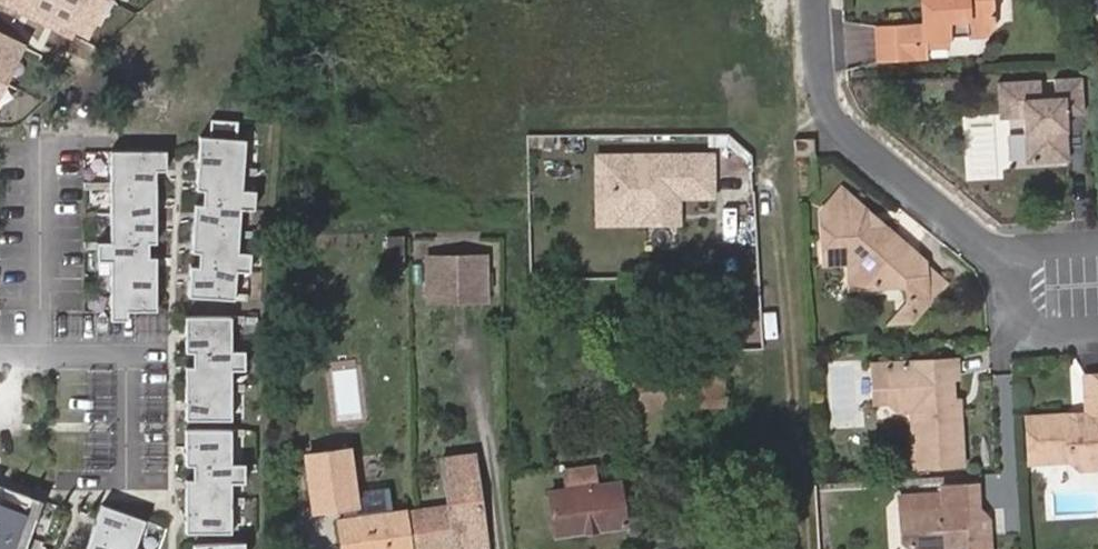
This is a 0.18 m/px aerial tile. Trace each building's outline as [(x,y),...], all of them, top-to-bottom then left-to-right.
[(92,48),(115,0),(0,0),(0,4),(92,48)] [(923,51),(946,49),(946,43),(982,41),(992,28),(991,0),(920,0),(920,6),(932,5),(933,18),(921,19),(921,26),(875,29),(877,64),(911,63),(909,52),(923,51)] [(932,5),(920,6),(921,19),(933,18),(932,5)] [(35,44),(0,27),(0,117),(35,44)] [(924,62),(923,51),(909,52),(911,63),(924,62)] [(999,119),(1021,117),(1028,116),(1028,126),(1022,127),(1025,164),(1067,160),(1065,115),(1082,114),(1080,78),(1053,80),(1054,98),(1039,99),(1037,81),(996,83),(999,119)] [(211,129),(201,128),(198,181),(205,182),(204,196),(197,196),(194,244),(201,245),(200,259),(193,258),(191,288),(237,292),(239,262),(252,263),(253,244),(240,243),(243,200),(256,201),(258,182),(244,181),(248,131),(238,131),(239,113),(213,111),(211,129)] [(813,136),(798,137),(793,137),(794,156),(814,155),(813,136)] [(166,148),(111,148),(111,240),(98,240),(98,258),(111,258),(111,317),(129,317),(129,308),(157,308),(156,255),(149,255),(149,241),(156,241),(156,168),(166,168),(166,148)] [(676,207),(676,195),(710,195),(710,154),(595,155),(596,216),(644,216),(644,208),(676,207)] [(836,186),(828,195),(846,194),(836,186)] [(904,243),(880,223),(877,227),(862,227),(859,212),(863,208),(846,194),(828,195),(819,206),(822,258),(841,258),(877,285),(904,285),(906,299),(908,299),(924,298),(922,259),(922,258),(905,258),(904,243)] [(676,221),(676,207),(644,208),(644,216),(596,216),(596,222),(644,222),(676,221)] [(877,227),(880,223),(863,208),(859,212),(862,227),(877,227)] [(404,266),(403,232),(389,232),(390,266),(404,266)] [(485,258),(426,258),(427,301),(485,301),(485,258)] [(844,286),(877,285),(841,258),(844,286)] [(950,284),(922,259),(924,298),(908,299),(885,325),(912,324),(950,284)] [(233,308),(187,308),(187,344),(195,344),(195,358),(187,358),(187,412),(233,411),(233,361),(246,362),(246,343),(233,343),(233,308)] [(957,466),(955,421),(949,417),(947,381),(953,381),(953,361),(890,366),(879,376),(880,401),(894,412),(904,411),(907,469),(957,466)] [(724,405),(723,369),(686,370),(688,407),(724,405)] [(659,371),(662,409),(688,407),(686,370),(659,371)] [(662,409),(659,371),(631,373),(632,410),(662,409)] [(1075,421),(1070,421),(1066,416),(1026,419),(1028,463),(1069,461),(1074,467),(1093,467),(1097,462),(1097,375),(1081,376),(1083,407),(1075,421)] [(949,417),(955,421),(953,381),(947,381),(949,417)] [(233,528),(233,478),(246,478),(246,460),(233,460),(233,425),(187,425),(187,461),(195,461),(195,475),(187,475),(187,529),(233,528)] [(349,450),(305,456),(312,512),(345,507),(347,520),(339,521),(342,548),(411,548),(406,512),(358,518),(349,450)] [(411,548),(462,548),(486,546),(474,453),(442,458),(449,506),(406,512),(411,548)] [(556,535),(624,525),(621,500),(596,503),(594,485),(592,467),(565,470),(566,489),(550,491),(556,535)] [(618,483),(594,485),(596,503),(621,500),(618,483)] [(44,501),(0,484),(0,548),(26,548),(44,501)] [(964,499),(964,488),(891,492),(893,522),(909,533),(939,531),(946,530),(948,546),(940,546),(940,548),(986,548),(984,509),(965,510),(964,499)] [(984,498),(964,499),(965,510),(984,509),(984,498)] [(147,521),(104,505),(88,548),(136,548),(147,521)] [(946,530),(939,531),(940,546),(948,546),(946,530)] [(245,541),(194,544),(194,548),(246,548),(245,541)]
